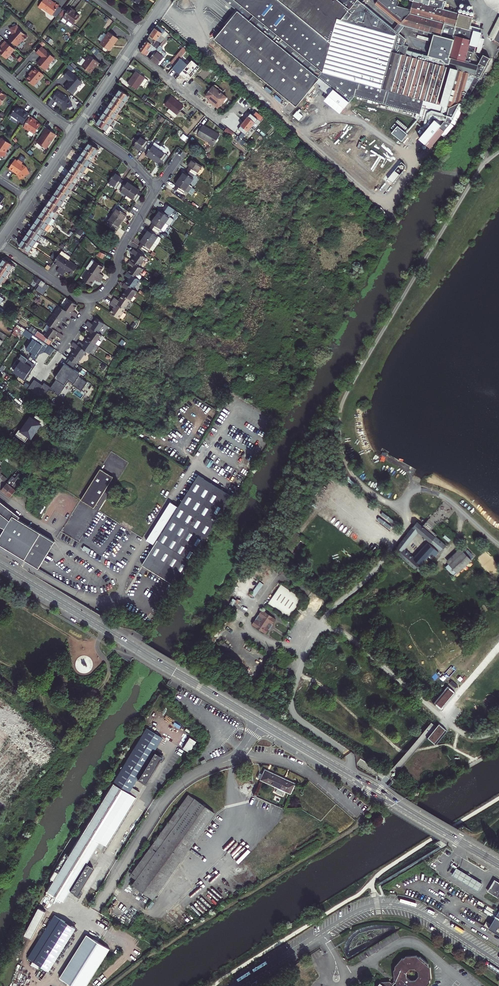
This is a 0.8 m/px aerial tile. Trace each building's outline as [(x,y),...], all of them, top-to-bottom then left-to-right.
[(54,15),(60,7),(61,6),(57,3),(56,4),(53,2),(54,1),(52,0),(45,0),(40,7),(43,9),(44,8),(54,15)] [(237,10),(213,38),(292,103),(316,75),(347,101),(353,95),(445,121),(451,123),(462,102),(465,104),(479,80),(474,77),(475,75),(480,78),(490,59),(483,55),(478,65),(470,63),(473,53),(474,53),(476,47),(470,45),(471,40),(473,31),(469,30),(470,28),(473,18),(459,14),(458,13),(444,9),(446,1),(442,0),(407,0),(410,1),(408,9),(405,9),(403,8),(402,7),(401,6),(400,5),(399,4),(399,3),(398,2),(398,1),(397,1),(397,0),(396,0),(394,0),(393,0),(393,1),(392,1),(391,0),(378,0),(379,1),(376,5),(386,13),(399,23),(401,25),(405,26),(455,40),(455,41),(448,68),(445,67),(446,64),(442,60),(429,56),(407,50),(407,49),(404,48),(404,45),(406,39),(399,33),(394,29),(360,1),(359,0),(224,0),(237,10)] [(60,7),(54,15),(58,18),(64,10),(60,7)] [(76,10),(72,7),(65,17),(69,20),(75,24),(81,16),(77,13),(75,12),(76,10)] [(488,37),(493,40),(498,28),(498,17),(488,37)] [(399,23),(394,29),(399,33),(405,26),(401,25),(399,23)] [(169,35),(158,25),(148,38),(156,44),(158,42),(162,44),(164,41),(167,37),(169,35)] [(29,36),(19,27),(14,34),(9,39),(13,43),(14,42),(18,45),(19,45),(21,43),(21,41),(23,38),(25,40),(29,36)] [(111,31),(102,44),(111,50),(114,46),(113,46),(119,38),(111,31)] [(435,35),(429,56),(442,60),(446,64),(445,67),(448,68),(455,41),(435,35)] [(156,44),(148,38),(140,51),(146,56),(149,51),(154,54),(162,44),(158,42),(156,44)] [(0,49),(0,52),(7,58),(15,48),(6,40),(3,43),(4,44),(0,49)] [(161,48),(166,42),(164,41),(162,44),(154,54),(150,59),(158,66),(164,58),(164,57),(166,54),(162,50),(162,49),(161,48)] [(43,46),(37,52),(43,57),(38,63),(46,70),(51,66),(50,65),(56,58),(43,46)] [(175,66),(187,51),(183,47),(170,63),(174,66),(175,66)] [(102,63),(90,54),(86,59),(88,60),(83,66),(92,73),(96,68),(95,67),(96,65),(99,67),(102,63)] [(79,63),(83,66),(88,60),(86,59),(84,57),(79,63)] [(183,70),(191,77),(200,67),(192,60),(183,70)] [(33,72),(27,79),(35,85),(44,74),(36,67),(32,72),(33,72)] [(70,70),(65,76),(70,81),(65,87),(74,94),(78,90),(77,89),(83,82),(70,70)] [(145,78),(136,71),(128,84),(137,90),(141,84),(145,78)] [(214,103),(213,105),(218,108),(226,98),(213,87),(206,96),(210,99),(214,103)] [(130,97),(120,90),(116,96),(126,102),(130,97)] [(58,91),(53,99),(58,102),(59,102),(63,105),(62,106),(65,110),(73,106),(69,97),(58,91)] [(122,108),(126,102),(116,96),(112,102),(122,108)] [(184,107),(171,97),(165,105),(177,115),(184,107)] [(118,114),(122,108),(112,102),(108,108),(118,114)] [(24,111),(17,107),(12,115),(24,123),(30,114),(25,110),(24,111)] [(114,120),(118,114),(108,108),(104,113),(114,120)] [(110,125),(114,120),(104,113),(101,119),(110,125)] [(32,117),(25,127),(30,131),(31,130),(35,134),(42,125),(35,120),(36,119),(32,117)] [(248,132),(255,123),(248,117),(241,126),(248,132)] [(110,125),(101,119),(97,125),(106,131),(103,134),(108,137),(114,128),(110,125)] [(213,147),(220,135),(213,132),(213,133),(211,132),(211,131),(202,126),(202,127),(197,135),(197,136),(210,143),(209,144),(213,147)] [(392,133),(402,141),(408,134),(398,126),(392,133)] [(232,137),(234,133),(227,128),(225,131),(232,137)] [(47,130),(37,144),(46,151),(56,136),(47,130)] [(2,137),(0,140),(0,156),(7,155),(6,152),(9,148),(12,144),(2,137)] [(143,152),(149,143),(140,137),(139,137),(136,143),(133,147),(140,151),(141,150),(143,152)] [(159,149),(161,146),(155,143),(153,146),(149,143),(143,152),(146,154),(145,155),(152,159),(159,149)] [(99,150),(89,144),(85,149),(95,156),(99,150)] [(85,149),(81,155),(91,162),(95,156),(85,149)] [(162,164),(168,156),(164,153),(159,149),(152,159),(158,164),(159,162),(162,164)] [(91,162),(81,155),(78,161),(87,167),(91,162)] [(18,160),(16,159),(10,168),(16,172),(16,171),(18,172),(21,178),(25,177),(25,175),(30,173),(27,166),(23,163),(24,162),(19,159),(18,160)] [(187,170),(196,176),(202,166),(192,160),(188,166),(189,167),(187,170)] [(87,167),(78,161),(74,167),(83,173),(87,167)] [(401,162),(388,179),(394,184),(407,166),(401,162)] [(83,173),(74,167),(70,172),(79,179),(82,180),(86,175),(83,173)] [(180,179),(189,185),(196,176),(187,170),(185,173),(184,172),(180,179)] [(79,179),(70,172),(66,178),(75,184),(79,179)] [(119,179),(120,177),(115,173),(113,176),(109,182),(108,183),(117,190),(123,181),(119,179)] [(75,184),(66,178),(62,184),(71,190),(75,184)] [(174,189),(183,195),(189,185),(180,179),(175,185),(177,186),(174,189)] [(128,182),(127,184),(123,181),(117,190),(127,196),(133,186),(128,182)] [(71,190),(62,184),(58,189),(68,196),(71,190)] [(138,191),(139,190),(133,186),(127,196),(125,199),(130,202),(132,200),(136,202),(141,194),(138,191)] [(68,196),(58,189),(54,195),(63,201),(68,196)] [(63,201),(54,195),(50,200),(60,207),(63,201)] [(60,207),(50,200),(47,206),(56,213),(60,207)] [(127,215),(125,214),(128,211),(120,206),(119,205),(113,215),(122,221),(127,215)] [(56,213),(47,206),(42,212),(52,218),(56,213)] [(155,217),(165,223),(171,214),(163,208),(161,211),(160,210),(155,217)] [(52,218),(42,212),(38,218),(51,226),(55,220),(53,219),(52,218)] [(116,230),(118,228),(122,221),(113,215),(106,224),(115,229),(116,230)] [(150,227),(159,232),(165,223),(155,217),(151,223),(152,224),(150,227)] [(38,218),(35,223),(44,229),(47,232),(51,226),(38,218)] [(44,229),(35,223),(31,229),(40,235),(44,229)] [(158,236),(156,235),(159,232),(150,227),(144,236),(154,243),(158,236)] [(40,235),(31,229),(27,235),(36,241),(39,243),(42,245),(46,239),(43,237),(40,235)] [(36,241),(27,235),(23,240),(32,247),(36,241)] [(139,246),(147,252),(154,243),(144,236),(140,243),(141,243),(139,246)] [(92,255),(94,255),(99,252),(100,252),(100,251),(85,238),(84,239),(83,245),(83,247),(83,248),(87,252),(88,253),(89,253),(89,254),(91,255),(92,255)] [(32,247),(23,240),(19,246),(31,254),(35,248),(32,247)] [(130,253),(135,256),(131,261),(139,267),(145,258),(133,249),(130,253)] [(59,267),(56,271),(60,273),(68,261),(59,255),(58,256),(54,262),(53,263),(59,267)] [(13,266),(4,259),(0,265),(9,271),(13,266)] [(138,275),(142,269),(139,267),(131,261),(130,260),(128,264),(132,267),(128,272),(136,278),(138,275)] [(68,261),(60,273),(63,275),(66,271),(72,275),(77,267),(68,261)] [(103,268),(95,262),(89,271),(101,279),(104,276),(100,273),(103,268)] [(0,265),(0,274),(5,277),(9,271),(0,265)] [(101,279),(89,271),(83,280),(91,286),(95,280),(99,283),(101,279)] [(125,284),(134,289),(140,280),(139,280),(136,278),(128,272),(127,272),(125,275),(129,278),(125,284)] [(122,295),(130,301),(137,292),(134,289),(125,284),(124,283),(122,286),(126,289),(122,295)] [(39,293),(43,295),(49,287),(45,284),(42,287),(39,293)] [(112,301),(124,310),(130,301),(122,295),(118,300),(114,298),(112,301)] [(73,311),(77,305),(69,300),(63,309),(72,315),(72,316),(75,318),(78,314),(73,311)] [(110,313),(118,319),(124,310),(112,301),(110,304),(114,307),(110,313)] [(65,315),(70,318),(72,315),(63,309),(59,307),(53,315),(62,321),(65,315)] [(62,330),(57,327),(62,321),(53,315),(47,324),(47,325),(50,327),(59,333),(62,330)] [(89,327),(98,333),(104,324),(99,321),(96,318),(92,324),(88,321),(86,325),(89,327)] [(47,325),(41,334),(44,336),(50,327),(47,325)] [(22,336),(24,333),(15,327),(13,330),(14,331),(12,334),(19,339),(22,336)] [(59,333),(50,327),(44,336),(41,334),(38,331),(37,332),(34,336),(49,346),(56,336),(61,339),(63,335),(60,334),(59,333)] [(87,338),(95,344),(101,335),(98,333),(89,327),(86,330),(91,333),(87,338)] [(45,352),(49,346),(34,336),(33,335),(30,338),(32,340),(26,349),(32,354),(30,357),(35,360),(38,355),(37,354),(40,349),(45,352)] [(25,344),(28,340),(22,336),(19,339),(19,340),(25,344)] [(86,351),(89,353),(95,344),(87,338),(83,344),(79,341),(76,345),(86,351)] [(68,359),(76,364),(86,351),(76,345),(73,343),(71,346),(75,349),(68,359)] [(31,362),(20,354),(17,358),(19,360),(16,365),(17,366),(13,372),(20,376),(19,377),(25,381),(31,373),(29,372),(32,368),(28,365),(31,362)] [(81,375),(66,365),(65,364),(55,378),(56,379),(51,387),(44,383),(42,385),(34,379),(28,389),(38,396),(41,391),(46,395),(50,390),(59,396),(66,386),(65,385),(67,382),(68,380),(78,387),(83,380),(79,377),(81,375)] [(87,383),(83,380),(78,387),(68,380),(67,382),(81,391),(87,383)] [(26,442),(28,437),(32,440),(42,424),(30,416),(21,430),(20,429),(16,435),(26,442)] [(18,470),(22,464),(13,457),(10,461),(8,463),(18,470)] [(94,509),(113,477),(100,470),(80,500),(94,509)] [(11,478),(7,483),(1,490),(6,493),(15,482),(17,479),(16,478),(14,476),(12,479),(11,478)] [(176,586),(232,497),(198,476),(178,507),(170,502),(146,541),(154,546),(142,565),(176,586)] [(19,486),(15,482),(6,493),(10,497),(13,494),(19,486)] [(15,514),(0,502),(0,527),(5,530),(13,517),(18,520),(15,514)] [(0,538),(0,546),(39,569),(55,542),(28,526),(18,520),(13,517),(5,530),(0,538)] [(427,523),(421,518),(411,531),(416,534),(419,531),(442,551),(447,546),(437,536),(438,535),(432,530),(435,527),(428,521),(427,523)] [(134,528),(123,522),(121,525),(132,531),(134,528)] [(404,549),(413,538),(409,534),(395,551),(412,566),(416,569),(428,557),(432,553),(435,556),(439,552),(430,543),(415,559),(404,549)] [(461,549),(446,562),(449,564),(445,567),(453,576),(457,572),(457,573),(472,560),(471,560),(474,557),(466,548),(463,550),(461,549)] [(254,597),(264,584),(260,582),(251,594),(254,597)] [(302,599),(282,585),(269,603),(290,617),(302,599)] [(277,620),(262,610),(253,625),(267,634),(270,630),(274,624),(277,620)] [(286,653),(280,649),(277,655),(283,658),(284,657),(286,653)] [(286,653),(284,657),(283,658),(282,661),(281,660),(279,664),(285,667),(287,663),(288,664),(291,660),(292,661),(294,657),(286,653)] [(448,686),(434,702),(440,708),(454,692),(448,686)] [(442,726),(438,724),(433,730),(427,737),(435,743),(446,730),(442,726)] [(162,739),(146,729),(66,855),(63,853),(52,871),(55,872),(48,885),(65,895),(67,890),(74,895),(91,868),(84,863),(94,848),(98,842),(103,845),(133,797),(127,793),(136,779),(143,784),(160,757),(153,752),(162,739)] [(182,749),(189,753),(196,742),(189,737),(182,749)] [(283,792),(288,794),(292,785),(278,778),(273,775),(263,772),(261,775),(258,773),(255,778),(258,780),(275,788),(273,793),(280,797),(283,792)] [(283,805),(254,791),(250,798),(279,812),(283,805)] [(212,814),(186,795),(155,837),(161,842),(153,853),(133,880),(130,884),(150,899),(161,884),(188,848),(212,814)] [(127,875),(133,880),(153,853),(161,842),(155,837),(127,875)] [(103,845),(98,842),(94,848),(99,851),(103,845)] [(438,861),(443,863),(447,855),(442,852),(438,861)] [(451,878),(461,884),(466,877),(470,880),(466,887),(477,893),(481,886),(455,870),(451,878)] [(466,877),(461,884),(466,887),(470,880),(466,877)] [(493,883),(487,893),(496,899),(498,894),(498,886),(493,883)] [(65,895),(48,885),(44,891),(61,901),(65,895)] [(497,914),(486,907),(483,913),(494,919),(488,929),(498,936),(498,910),(497,914)] [(32,940),(45,912),(38,908),(25,936),(32,940)] [(74,929),(54,916),(27,959),(47,972),(51,967),(52,966),(74,929)] [(59,979),(71,985),(86,985),(108,951),(86,937),(59,979)] [(299,962),(290,967),(292,971),(301,966),(299,962)]
